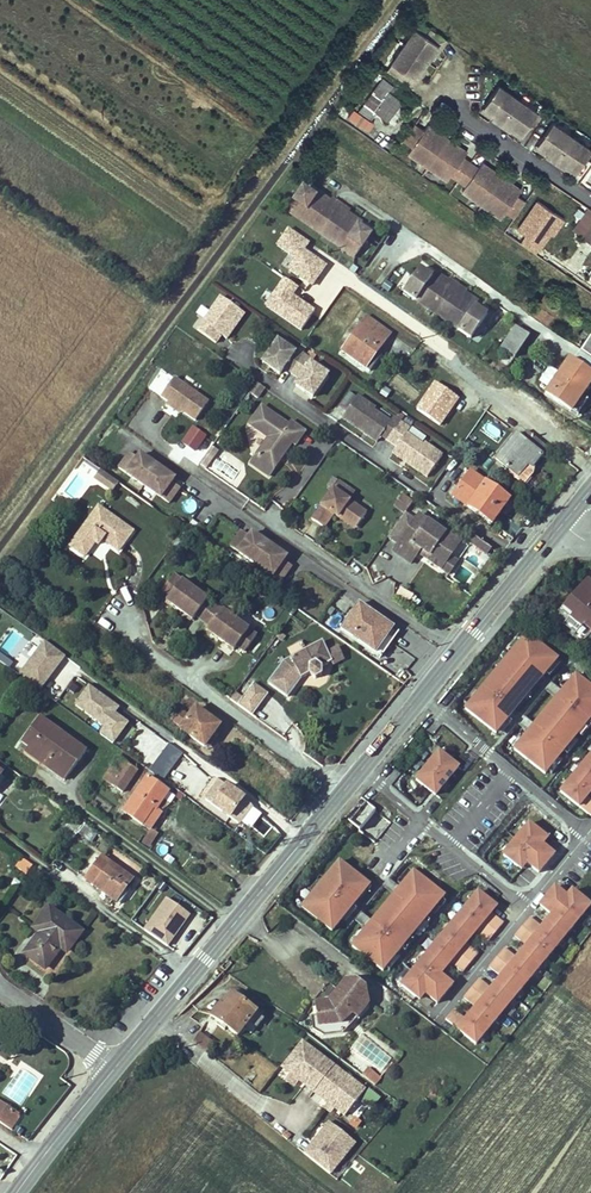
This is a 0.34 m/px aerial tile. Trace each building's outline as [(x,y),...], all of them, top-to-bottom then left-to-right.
[(447,39),(423,23),(418,30),(415,28),(391,62),(394,64),(389,71),(389,72),(412,88),(418,80),(415,78),(423,67),(430,56),(438,45),(441,47),(447,39)] [(438,45),(430,56),(433,58),(441,47),(438,45)] [(426,69),(423,67),(415,78),(418,80),(426,69)] [(406,94),(383,78),(358,111),(369,119),(375,110),(387,119),(406,94)] [(537,113),(498,85),(483,107),(494,114),(492,117),(510,130),(512,126),(523,134),(537,113)] [(494,114),(483,107),(481,110),(492,117),(494,114)] [(348,117),(368,131),(374,123),(354,109),(348,117)] [(552,123),(537,144),(548,152),(546,155),(563,167),(566,164),(576,171),(590,150),(552,123)] [(424,130),(415,124),(403,141),(412,147),(408,153),(447,181),(451,175),(466,185),(462,191),(501,218),(505,212),(514,218),(526,201),(517,195),(521,189),(511,183),(510,185),(500,178),(490,171),(491,169),(482,162),(478,168),(470,163),(463,158),(467,152),(457,145),(456,148),(446,141),(435,134),(437,132),(427,125),(424,130)] [(523,134),(512,126),(510,130),(521,137),(523,134)] [(447,139),(437,132),(435,134),(446,141),(456,148),(457,145),(447,139)] [(272,134),(267,142),(269,144),(275,136),(272,134)] [(537,144),(535,147),(546,155),(548,152),(537,144)] [(566,164),(563,167),(574,175),(576,171),(566,164)] [(501,176),(491,169),(490,171),(500,178),(510,185),(511,183),(501,176)] [(315,196),(303,188),(287,212),(354,259),(371,235),(359,227),(346,217),(349,214),(350,211),(341,205),(332,199),(331,201),(328,205),(315,196)] [(328,205),(331,201),(317,192),(315,196),(328,205)] [(584,212),(578,208),(574,214),(580,218),(584,212)] [(589,208),(577,225),(587,232),(584,236),(590,241),(590,210),(589,208)] [(362,223),(349,214),(346,217),(359,227),(362,223)] [(577,225),(574,229),(584,236),(587,232),(577,225)] [(546,250),(542,256),(546,259),(550,253),(546,250)] [(437,315),(458,286),(449,280),(449,279),(448,281),(444,286),(432,277),(420,269),(403,292),(437,315)] [(435,272),(432,277),(444,286),(448,281),(435,272)] [(465,291),(458,286),(437,315),(471,339),(487,315),(475,307),(462,298),(466,293),(467,292),(465,291)] [(478,302),(466,293),(462,298),(475,307),(478,302)] [(559,305),(544,295),(536,307),(532,312),(547,322),(559,305)] [(245,314),(221,297),(198,330),(216,344),(222,336),(227,339),(245,314)] [(366,316),(341,351),(363,366),(374,350),(378,352),(391,334),(366,316)] [(302,319),(297,327),(309,336),(315,328),(302,319)] [(585,337),(590,329),(585,325),(580,334),(585,337)] [(529,336),(515,327),(501,348),(507,353),(501,362),(508,367),(529,336)] [(590,329),(585,337),(580,345),(590,352),(590,329)] [(295,352),(278,341),(266,359),(274,364),(271,369),(280,375),(284,369),(292,374),(305,356),(296,350),(295,352)] [(374,350),(363,366),(370,371),(382,355),(378,352),(374,350)] [(315,394),(328,376),(311,364),(313,362),(305,356),(292,374),(300,380),(295,386),(304,392),(307,388),(315,394)] [(274,364),(266,359),(263,363),(271,369),(274,364)] [(569,359),(546,393),(572,411),(583,395),(590,383),(590,373),(569,359)] [(546,390),(557,374),(547,368),(536,384),(546,390)] [(174,378),(164,371),(151,390),(161,397),(174,378)] [(209,402),(174,378),(161,397),(169,402),(181,411),(196,421),(209,402)] [(257,383),(249,393),(257,398),(264,388),(257,383)] [(480,406),(447,384),(437,398),(470,421),(480,406)] [(307,388),(304,392),(312,398),(315,394),(307,388)] [(589,399),(583,395),(572,411),(578,415),(589,399)] [(357,396),(342,418),(362,432),(365,429),(370,432),(368,436),(377,442),(381,436),(389,442),(402,424),(393,418),(390,423),(374,411),(375,409),(357,396)] [(181,411),(169,402),(166,405),(179,414),(181,411)] [(262,406),(249,425),(268,438),(250,464),(268,477),(292,444),(295,446),(305,432),(291,421),(288,425),(262,406)] [(410,429),(402,424),(389,442),(397,447),(392,453),(401,460),(404,456),(409,460),(407,464),(427,478),(442,456),(424,443),(423,446),(406,434),(410,429)] [(191,427),(180,444),(195,454),(206,437),(191,427)] [(516,433),(495,458),(510,470),(518,477),(525,468),(529,471),(542,455),(545,458),(551,451),(527,431),(521,438),(516,433)] [(212,446),(210,449),(213,451),(209,457),(212,459),(218,451),(212,446)] [(210,449),(199,464),(205,468),(212,459),(209,457),(213,451),(210,449)] [(130,453),(119,468),(169,504),(180,488),(172,483),(175,479),(140,454),(137,458),(130,453)] [(518,477),(510,470),(508,473),(523,485),(532,474),(529,471),(525,468),(518,477)] [(100,470),(94,478),(100,482),(106,474),(100,470)] [(510,500),(470,472),(453,496),(492,524),(510,500)] [(119,483),(106,474),(100,482),(113,491),(119,483)] [(336,480),(333,478),(327,486),(330,488),(336,480)] [(355,493),(338,481),(333,489),(349,501),(355,493)] [(333,489),(312,519),(324,528),(334,514),(338,517),(340,515),(357,527),(367,513),(349,501),(333,489)] [(405,514),(413,503),(402,495),(394,506),(405,514)] [(195,512),(195,501),(184,500),(183,511),(195,512)] [(133,532),(99,507),(71,546),(85,556),(95,542),(98,545),(103,539),(119,551),(133,532)] [(415,520),(405,514),(388,537),(398,544),(393,552),(411,564),(421,550),(429,555),(426,559),(442,570),(451,558),(458,547),(443,537),(448,531),(437,524),(436,527),(419,515),(415,520)] [(355,529),(357,527),(340,515),(338,517),(355,529)] [(230,547),(281,582),(292,566),(284,561),(287,557),(252,533),(249,537),(241,531),(230,547)] [(462,541),(448,531),(443,537),(458,547),(462,541)] [(491,549),(474,536),(470,542),(486,555),(491,549)] [(418,554),(426,559),(429,555),(421,550),(418,554)] [(458,563),(451,558),(442,570),(449,575),(458,563)] [(9,572),(0,585),(0,599),(1,600),(17,578),(9,572)] [(244,652),(257,635),(174,574),(161,591),(169,597),(166,601),(192,620),(195,616),(210,627),(207,631),(234,650),(237,646),(244,652)] [(581,584),(590,592),(590,580),(587,577),(581,584)] [(581,584),(563,606),(572,614),(570,617),(581,627),(584,625),(590,630),(590,598),(589,596),(590,594),(590,592),(581,584)] [(409,593),(402,589),(400,593),(407,597),(409,593)] [(359,604),(342,629),(375,653),(385,639),(378,633),(385,623),(359,604)] [(572,614),(563,606),(554,617),(575,635),(581,627),(570,617),(572,614)] [(393,628),(385,623),(378,633),(385,639),(393,628)] [(285,637),(279,632),(276,637),(282,641),(285,637)] [(465,708),(496,733),(510,716),(507,714),(541,674),(543,676),(558,658),(527,633),(465,708)] [(391,643),(385,639),(375,653),(381,657),(391,643)] [(39,690),(64,656),(44,641),(19,675),(39,690)] [(284,661),(272,678),(279,683),(275,688),(288,697),(301,678),(309,674),(315,679),(322,675),(323,668),(332,663),(333,663),(328,653),(323,642),(284,661)] [(290,654),(303,650),(301,643),(288,646),(290,654)] [(338,648),(328,653),(333,663),(332,663),(334,666),(344,661),(338,648)] [(514,749),(545,774),(590,718),(590,686),(576,674),(562,691),(564,694),(531,734),(528,732),(514,749)] [(279,683),(272,678),(268,683),(275,688),(279,683)] [(248,690),(263,701),(268,694),(254,683),(248,690)] [(105,726),(100,734),(112,743),(127,723),(115,714),(120,707),(90,685),(75,705),(105,726)] [(238,705),(252,715),(263,701),(248,690),(242,699),(238,705)] [(238,705),(242,699),(235,694),(230,699),(238,705)] [(189,696),(181,704),(187,710),(195,702),(189,696)] [(218,724),(196,708),(190,717),(182,711),(174,723),(181,728),(180,730),(204,747),(213,735),(211,734),(218,724)] [(86,751),(39,717),(22,742),(29,747),(49,761),(45,766),(65,781),(86,751)] [(220,726),(218,724),(211,734),(213,735),(220,726)] [(148,768),(164,779),(183,752),(143,725),(128,747),(151,763),(148,768)] [(208,750),(217,738),(213,735),(204,747),(208,750)] [(49,761),(29,747),(25,752),(45,766),(49,761)] [(416,780),(435,796),(459,767),(439,751),(416,780)] [(590,817),(590,800),(587,797),(590,792),(590,754),(560,791),(590,817)] [(122,792),(137,770),(119,759),(113,768),(112,767),(104,779),(122,792)] [(199,783),(186,773),(181,780),(193,790),(199,783)] [(156,809),(168,792),(147,777),(123,812),(143,825),(155,807),(156,809)] [(244,798),(219,780),(209,794),(217,800),(213,805),(230,817),(244,798)] [(156,809),(155,807),(143,825),(150,830),(162,813),(156,809)] [(359,830),(375,843),(391,823),(375,810),(359,830)] [(78,820),(73,816),(59,834),(65,838),(78,820)] [(99,835),(78,819),(78,820),(65,838),(64,839),(68,842),(70,843),(78,833),(89,841),(93,836),(96,839),(99,835)] [(548,838),(529,822),(503,854),(522,870),(527,863),(539,873),(554,854),(543,844),(548,838)] [(158,834),(151,829),(142,843),(149,848),(158,834)] [(32,866),(23,858),(17,867),(26,875),(32,866)] [(131,878),(103,858),(86,880),(113,900),(123,886),(125,887),(131,878)] [(332,931),(353,906),(351,905),(368,884),(339,861),(302,906),(332,931)] [(383,971),(444,896),(413,871),(400,888),(402,889),(368,930),(366,929),(352,945),(383,971)] [(113,900),(119,904),(130,890),(125,887),(123,886),(113,900)] [(476,1045),(590,905),(572,890),(567,897),(555,887),(540,905),(552,915),(542,927),(530,918),(514,936),(526,946),(516,958),(504,948),(489,967),(501,977),(491,989),(479,979),(464,998),(475,1008),(465,1020),(453,1010),(445,1019),(476,1045)] [(488,942),(503,923),(492,913),(497,907),(478,891),(401,984),(420,1000),(425,993),(437,1003),(453,984),(441,975),(451,962),(463,972),(478,954),(466,944),(476,932),(488,942)] [(144,930),(167,947),(190,915),(167,899),(144,930)] [(50,908),(35,928),(41,933),(26,954),(45,968),(58,951),(56,949),(59,946),(61,947),(67,952),(81,932),(50,908)] [(356,978),(345,978),(328,1000),(315,1001),(316,1014),(318,1028),(313,1028),(323,1035),(343,1033),(358,1020),(369,1005),(366,986),(356,978)] [(223,1007),(233,994),(230,992),(220,1005),(223,1007)] [(256,1011),(233,994),(223,1007),(220,1005),(211,1016),(237,1036),(244,1027),(256,1011)] [(256,1011),(244,1027),(251,1033),(263,1017),(256,1011)] [(199,1032),(194,1041),(207,1052),(212,1043),(199,1032)] [(365,1090),(302,1041),(282,1067),(291,1074),(298,1080),(305,1085),(309,1080),(317,1087),(325,1093),(322,1098),(328,1103),(334,1108),(345,1116),(365,1090)] [(371,1070),(368,1068),(362,1075),(365,1078),(371,1070)] [(381,1077),(371,1070),(365,1078),(375,1085),(381,1077)] [(294,1085),(298,1080),(291,1074),(287,1079),(294,1085)] [(309,1080),(305,1085),(313,1092),(322,1098),(325,1093),(317,1087),(309,1080)] [(0,1102),(0,1119),(11,1127),(18,1117),(19,1115),(0,1102)] [(334,1108),(328,1103),(325,1108),(331,1113),(334,1108)] [(20,1118),(18,1117),(11,1127),(10,1129),(11,1130),(20,1118)] [(10,1129),(11,1127),(0,1119),(0,1122),(10,1129)] [(316,1149),(309,1157),(330,1174),(355,1143),(330,1122),(311,1145),(316,1149)] [(286,1131),(282,1135),(287,1140),(291,1136),(286,1131)] [(316,1149),(311,1145),(304,1154),(309,1157),(316,1149)]
